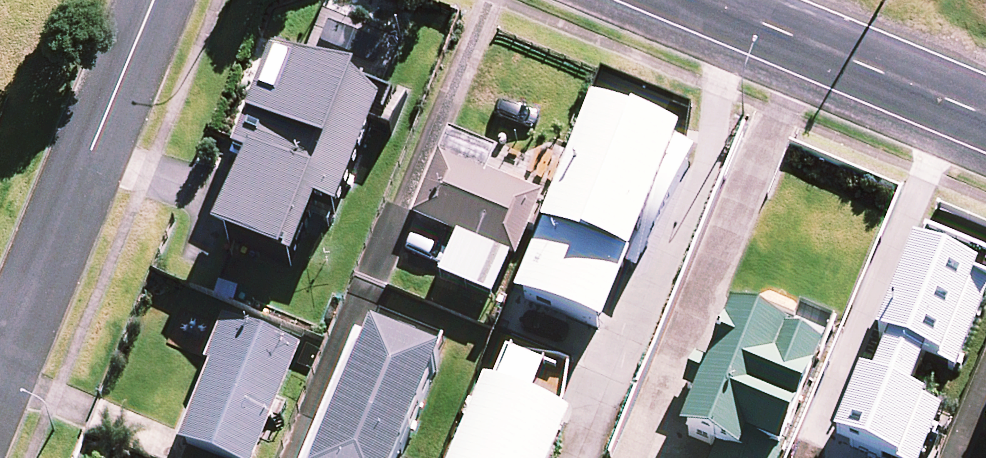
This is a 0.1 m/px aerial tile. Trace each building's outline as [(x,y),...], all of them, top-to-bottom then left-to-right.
[(391,103),(288,54),(239,158),(254,166),(221,236),(293,270),(322,208),(338,216),(391,103)] [(697,154),(600,113),(522,299),(608,335),(647,243),(658,248),(697,154)] [(542,197),(440,156),(415,219),(460,236),(433,303),(491,326),(542,197)] [(909,405),(924,363),(955,374),(985,284),(907,257),(876,346),(887,350),(881,367),(873,389),(860,385),(842,437),(837,450),(859,457),(918,457),(933,414),(909,405)] [(785,456),(837,335),(803,320),(796,337),(740,313),(687,435),(718,449),(714,457),(769,457),(772,451),(785,456)] [(227,323),(181,443),(220,457),(258,457),(299,351),(227,323)] [(373,329),(320,457),(403,457),(444,358),(373,329)] [(573,422),(492,387),(461,457),(557,457),(573,422)]
